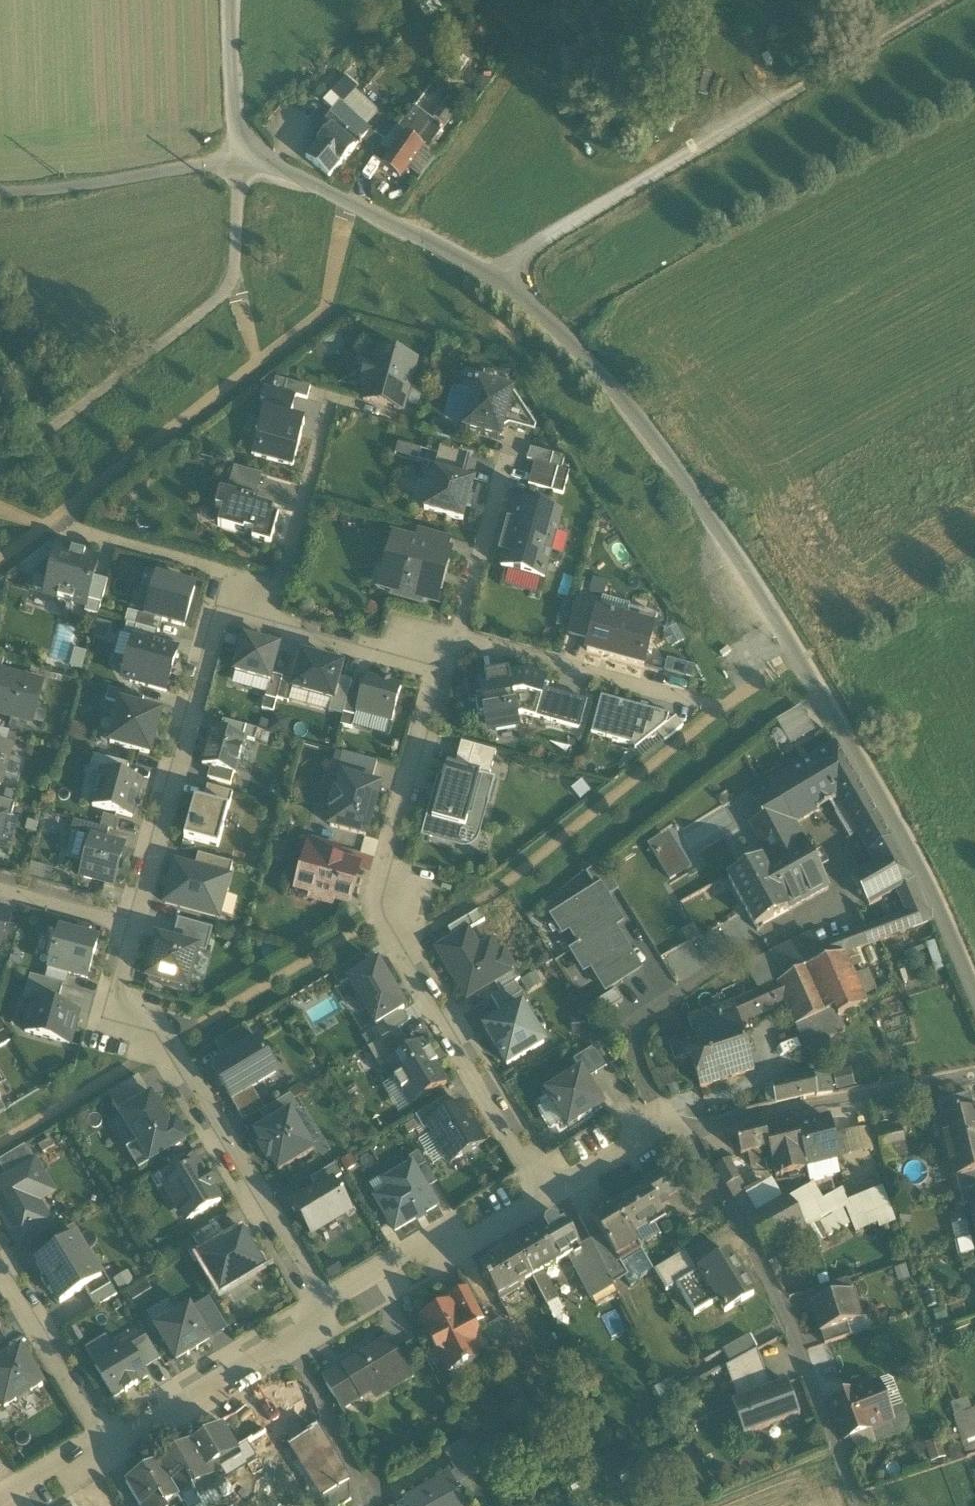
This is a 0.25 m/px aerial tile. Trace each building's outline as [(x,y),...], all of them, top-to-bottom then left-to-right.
[(431,120),(443,129),(467,96),(455,87),(431,120)] [(317,112),(326,119),(344,95),(336,89),(317,112)] [(384,143),(393,150),(393,149),(404,134),(416,117),(405,110),(384,143)] [(416,117),(404,134),(393,149),(393,150),(381,167),(400,180),(423,148),(427,152),(443,129),(431,120),(428,126),(416,117)] [(307,158),(329,177),(341,164),(354,149),(346,142),(324,122),(310,138),(319,144),(307,158)] [(346,142),(354,149),(370,131),(364,127),(361,125),(346,142)] [(415,363),(376,352),(372,367),(368,366),(363,385),(367,386),(363,401),(401,411),(403,404),(408,387),(415,363)] [(484,371),(480,385),(504,392),(508,377),(484,371)] [(310,388),(276,378),(272,390),(296,396),(307,400),(310,388)] [(499,440),(502,430),(512,394),(504,392),(480,385),(477,384),(477,386),(475,385),(474,389),(476,390),(464,431),(499,440)] [(408,387),(403,404),(418,408),(423,391),(408,387)] [(296,396),(272,390),(264,388),(260,401),(267,402),(267,401),(293,408),(296,396)] [(512,394),(502,430),(509,427),(534,434),(535,429),(512,394)] [(267,401),(267,402),(263,414),(289,421),(293,408),(267,401)] [(289,421),(263,414),(252,456),(293,467),(301,436),(297,435),(300,424),(289,421)] [(455,430),(436,425),(433,434),(453,440),(455,430)] [(398,444),(395,455),(418,461),(422,450),(398,444)] [(434,472),(462,479),(468,456),(445,449),(441,448),(434,472)] [(565,458),(530,449),(527,460),(535,462),(562,470),(565,458)] [(531,473),(566,483),(569,472),(562,470),(535,462),(531,473)] [(254,497),(261,474),(234,467),(227,490),(254,497)] [(462,479),(434,472),(431,484),(424,510),(463,521),(466,507),(470,496),(473,482),(462,479)] [(566,483),(531,473),(528,485),(563,494),(566,483)] [(411,507),(424,510),(431,484),(419,481),(411,507)] [(255,502),(220,492),(215,509),(223,511),(218,527),(244,534),(244,531),(254,534),(252,542),(270,547),(278,518),(272,516),(273,510),(254,505),(255,502)] [(561,515),(519,503),(513,526),(509,525),(501,553),(505,554),(501,569),(508,571),(541,580),(543,580),(551,553),(556,533),(561,515)] [(419,529),(414,545),(447,554),(452,539),(419,529)] [(556,533),(551,553),(563,556),(569,537),(556,533)] [(414,545),(397,540),(387,578),(402,582),(399,591),(398,596),(418,601),(420,596),(434,601),(447,554),(414,545)] [(49,544),(21,566),(28,575),(56,553),(49,544)] [(56,553),(45,596),(86,607),(94,577),(98,562),(60,552),(56,553)] [(541,580),(508,571),(504,586),(537,595),(541,580)] [(86,607),(85,612),(98,616),(107,581),(94,577),(86,607)] [(384,586),(399,591),(402,582),(387,578),(384,586)] [(195,590),(156,579),(146,617),(163,622),(184,628),(195,590)] [(603,598),(600,607),(599,613),(625,621),(629,609),(630,605),(603,598)] [(566,635),(589,641),(597,613),(599,613),(600,607),(576,600),(574,606),(568,629),(566,635)] [(555,626),(568,629),(574,606),(562,603),(555,626)] [(629,609),(625,621),(654,629),(657,617),(629,609)] [(163,622),(128,613),(125,624),(159,633),(163,622)] [(625,621),(599,613),(597,613),(589,641),(586,651),(643,667),(654,629),(625,621)] [(97,622),(92,638),(106,642),(111,625),(97,622)] [(134,639),(133,640),(154,646),(158,633),(127,625),(124,636),(134,639)] [(676,626),(662,634),(670,649),(684,641),(676,626)] [(134,639),(124,636),(120,635),(114,658),(127,662),(133,640),(134,639)] [(154,646),(133,640),(127,662),(127,664),(120,667),(130,684),(166,694),(177,652),(154,646)] [(245,640),(235,674),(269,683),(271,675),(278,649),(245,640)] [(69,668),(83,672),(88,653),(74,649),(69,668)] [(292,691),(332,702),(339,679),(342,667),(301,656),(294,682),(292,691)] [(695,667),(667,659),(664,671),(692,679),(695,667)] [(522,714),(536,718),(544,689),(546,681),(518,674),(509,675),(509,671),(507,671),(508,679),(496,681),(495,677),(484,679),(466,682),(469,703),(476,702),(479,716),(485,715),(491,714),(494,732),(518,728),(516,716),(522,714)] [(484,675),(484,679),(495,677),(496,681),(508,679),(507,671),(484,675)] [(4,711),(3,716),(12,719),(27,723),(32,724),(43,684),(1,673),(0,672),(0,710),(4,711)] [(269,683),(235,674),(232,686),(266,695),(269,683)] [(283,679),(271,675),(269,683),(266,695),(261,710),(273,713),(277,700),(283,679)] [(294,682),(283,679),(277,700),(289,703),(289,702),(292,691),(294,682)] [(352,682),(339,679),(332,702),(328,713),(342,717),(350,691),(352,682)] [(361,694),(357,711),(390,720),(392,721),(401,688),(366,679),(361,694)] [(586,701),(544,689),(536,718),(578,730),(579,728),(577,727),(580,715),(582,716),(582,714),(581,714),(584,702),(585,702),(586,701)] [(143,700),(109,690),(106,702),(121,706),(140,711),(143,700)] [(332,702),(292,691),(289,702),(328,713),(332,702)] [(357,711),(361,694),(350,691),(342,717),(340,726),(352,729),(352,727),(357,711)] [(669,715),(602,696),(591,734),(631,745),(635,750),(657,732),(666,725),(669,715)] [(587,701),(586,701),(585,702),(584,702),(581,714),(582,714),(582,716),(580,715),(577,727),(579,728),(578,730),(579,730),(587,701)] [(140,711),(121,706),(110,745),(149,756),(160,717),(140,711)] [(801,706),(776,720),(791,745),(815,731),(801,706)] [(385,736),(390,720),(357,711),(352,727),(385,736)] [(292,719),(273,714),(268,734),(286,739),(292,719)] [(488,733),(494,732),(491,714),(485,715),(488,733)] [(657,732),(665,741),(683,727),(676,717),(666,725),(657,732)] [(24,734),(27,723),(12,719),(8,729),(24,734)] [(220,733),(245,740),(254,742),(258,731),(223,721),(220,733)] [(5,748),(10,733),(0,730),(0,747),(5,748)] [(212,731),(202,766),(210,768),(236,775),(237,769),(245,740),(220,733),(212,731)] [(657,732),(635,750),(642,759),(665,741),(657,732)] [(246,772),(254,742),(245,740),(237,769),(246,772)] [(495,753),(462,744),(455,769),(480,776),(488,778),(495,753)] [(830,804),(840,798),(858,787),(858,786),(834,746),(781,778),(769,785),(793,826),(794,825),(830,804)] [(1,789),(3,781),(9,758),(11,750),(5,748),(0,747),(0,788),(1,789)] [(336,778),(343,780),(370,787),(377,764),(342,754),(336,778)] [(90,770),(102,773),(125,780),(128,766),(94,757),(90,770)] [(23,762),(9,758),(3,781),(17,784),(23,762)] [(466,825),(480,776),(455,769),(447,766),(434,813),(432,820),(458,828),(460,823),(466,825)] [(232,786),(236,775),(210,768),(207,779),(232,786)] [(102,773),(90,770),(89,770),(82,794),(95,798),(102,773)] [(125,780),(102,773),(95,798),(92,808),(131,819),(141,784),(125,780)] [(488,802),(494,780),(488,778),(480,776),(466,825),(477,828),(484,801),(488,802)] [(370,787),(343,780),(339,796),(336,795),(332,794),(328,810),(332,811),(335,812),(330,828),(365,838),(370,820),(372,820),(375,808),(373,807),(378,789),(370,787)] [(571,790),(580,802),(592,792),(582,780),(571,790)] [(787,910),(787,911),(829,888),(794,825),(793,826),(769,785),(751,796),(763,819),(772,836),(760,843),(768,857),(760,861),(787,910)] [(890,840),(858,787),(840,798),(846,808),(860,833),(869,849),(871,851),(890,840)] [(207,788),(203,802),(229,809),(233,795),(207,788)] [(860,833),(840,798),(830,804),(850,839),(860,833)] [(195,800),(184,839),(218,848),(229,809),(203,802),(195,800)] [(6,816),(5,818),(12,820),(16,805),(0,801),(0,815),(6,816)] [(424,834),(454,842),(458,828),(432,820),(434,813),(431,812),(424,834)] [(100,828),(108,831),(113,832),(117,819),(103,815),(100,828)] [(12,820),(5,818),(0,837),(0,850),(10,853),(19,822),(12,820)] [(751,825),(760,843),(772,836),(763,819),(751,825)] [(92,839),(105,843),(108,831),(100,828),(73,821),(70,833),(92,839)] [(92,839),(70,833),(64,855),(81,860),(84,850),(89,852),(92,839)] [(668,833),(647,845),(669,881),(690,869),(668,833)] [(869,849),(860,833),(850,839),(845,842),(854,858),(869,849)] [(105,843),(92,839),(89,852),(84,850),(81,860),(80,864),(85,865),(82,878),(113,886),(124,848),(105,843)] [(310,855),(339,863),(342,848),(307,839),(303,853),(310,855)] [(881,869),(899,857),(890,840),(871,851),(881,869)] [(339,863),(310,855),(300,890),(315,894),(313,899),(330,904),(331,899),(346,903),(356,868),(339,863)] [(198,856),(194,869),(229,879),(233,866),(198,856)] [(869,907),(898,891),(908,915),(915,929),(931,923),(914,882),(913,881),(899,857),(881,869),(856,884),(869,907)] [(728,879),(755,928),(787,911),(787,910),(760,861),(728,879)] [(600,887),(607,898),(619,891),(601,862),(585,874),(595,890),(600,887)] [(47,868),(30,864),(26,877),(43,882),(47,868)] [(218,919),(229,879),(194,869),(175,864),(171,879),(174,880),(172,888),(169,887),(164,905),(218,919)] [(613,926),(614,927),(622,922),(607,898),(600,887),(595,890),(552,917),(562,934),(569,930),(579,947),(613,926)] [(479,912),(448,930),(454,940),(468,932),(485,922),(479,912)] [(8,916),(0,914),(0,945),(8,916)] [(915,929),(908,915),(819,948),(826,962),(844,955),(859,950),(915,929)] [(198,951),(197,952),(206,954),(213,930),(178,920),(172,943),(198,951)] [(640,970),(614,927),(613,926),(579,947),(571,952),(584,972),(591,968),(605,991),(640,970)] [(52,957),(49,969),(68,974),(87,979),(98,941),(60,930),(56,943),(52,941),(48,955),(52,957)] [(454,940),(437,950),(467,999),(509,974),(507,971),(512,968),(504,954),(499,957),(497,953),(496,954),(485,961),(479,951),(468,932),(454,940)] [(813,966),(826,962),(819,948),(813,936),(771,955),(773,959),(786,980),(813,965),(813,966)] [(147,979),(187,990),(190,977),(197,952),(198,951),(172,943),(158,940),(154,953),(151,966),(147,979)] [(934,942),(925,945),(936,972),(944,969),(934,942)] [(485,961),(496,954),(490,944),(479,951),(485,961)] [(922,946),(904,953),(905,958),(924,951),(922,946)] [(865,964),(859,950),(844,955),(851,970),(865,964)] [(144,965),(151,966),(154,953),(148,951),(144,965)] [(211,956),(206,954),(197,952),(190,977),(204,981),(211,956)] [(782,1000),(795,1028),(834,1010),(837,1019),(838,1019),(867,1006),(863,998),(854,977),(851,970),(844,955),(826,962),(813,966),(813,965),(786,980),(777,984),(784,1000),(782,1000)] [(332,975),(339,986),(370,968),(363,956),(332,975)] [(773,986),(761,965),(758,959),(746,966),(758,992),(773,986)] [(761,965),(773,986),(777,984),(786,980),(773,959),(761,965)] [(377,966),(349,983),(376,1027),(404,1010),(377,966)] [(68,974),(49,969),(46,981),(63,985),(65,986),(68,974)] [(514,971),(494,983),(500,993),(515,984),(519,982),(520,981),(514,971)] [(868,971),(854,977),(863,998),(878,991),(868,971)] [(520,981),(519,982),(527,994),(542,985),(534,973),(520,981)] [(24,1000),(33,1003),(34,1002),(57,1008),(63,985),(46,981),(30,976),(24,1000)] [(491,998),(504,1019),(522,1008),(528,1004),(515,984),(500,993),(491,998)] [(758,992),(733,1004),(738,1021),(744,1019),(745,1022),(776,1007),(775,1004),(782,1000),(784,1000),(777,984),(773,986),(758,992)] [(587,1009),(594,1020),(623,1003),(615,991),(587,1009)] [(34,1002),(33,1003),(25,1033),(70,1045),(78,1014),(57,1008),(34,1002)] [(742,1035),(738,1021),(733,1004),(688,1019),(694,1036),(698,1049),(742,1035)] [(544,1044),(522,1008),(504,1019),(485,1030),(507,1066),(544,1044)] [(844,1032),(838,1019),(837,1019),(834,1010),(795,1028),(805,1050),(844,1032)] [(378,1028),(385,1039),(399,1031),(408,1025),(402,1014),(378,1028)] [(585,1018),(571,1019),(572,1034),(586,1034),(585,1018)] [(225,1062),(256,1043),(246,1027),(215,1045),(225,1062)] [(363,1039),(369,1049),(382,1041),(376,1031),(363,1039)] [(388,1066),(411,1051),(399,1031),(385,1039),(382,1041),(369,1049),(368,1049),(381,1070),(388,1066)] [(754,1071),(742,1035),(698,1049),(694,1036),(671,1044),(676,1061),(691,1059),(700,1088),(754,1071)] [(277,1075),(257,1042),(256,1043),(225,1062),(211,1070),(231,1102),(252,1090),(277,1075)] [(404,1092),(412,1106),(447,1085),(435,1066),(438,1064),(430,1052),(428,1053),(422,1045),(411,1051),(388,1066),(396,1079),(394,1081),(402,1094),(404,1092)] [(593,1049),(583,1055),(596,1075),(606,1069),(593,1049)] [(596,1075),(583,1055),(573,1061),(586,1082),(596,1075)] [(657,1072),(664,1089),(679,1083),(673,1066),(657,1072)] [(851,1070),(833,1072),(836,1091),(855,1087),(851,1070)] [(581,1073),(570,1080),(557,1089),(557,1088),(546,1095),(551,1102),(563,1122),(568,1129),(578,1123),(578,1122),(592,1114),(602,1108),(596,1097),(595,1097),(587,1084),(581,1073)] [(764,1087),(769,1106),(776,1104),(776,1103),(787,1101),(816,1095),(814,1076),(772,1085),(764,1087)] [(816,1095),(816,1096),(832,1094),(829,1078),(814,1076),(816,1095)] [(109,1097),(121,1117),(151,1099),(139,1079),(109,1097)] [(400,1113),(412,1106),(404,1092),(402,1094),(394,1081),(384,1087),(400,1113)] [(265,1111),(252,1090),(231,1102),(244,1124),(265,1111)] [(259,1115),(268,1129),(290,1115),(291,1116),(299,1111),(290,1096),(259,1115)] [(937,1104),(941,1120),(974,1112),(970,1096),(937,1104)] [(170,1130),(151,1099),(121,1117),(122,1118),(138,1145),(150,1165),(187,1143),(177,1126),(170,1130)] [(424,1132),(429,1129),(428,1127),(453,1112),(446,1100),(415,1118),(424,1132)] [(563,1122),(551,1102),(538,1109),(549,1130),(563,1122)] [(462,1107),(453,1112),(428,1127),(429,1129),(432,1134),(446,1158),(450,1165),(485,1144),(462,1107)] [(944,1150),(974,1143),(974,1111),(974,1112),(941,1120),(945,1135),(941,1136),(944,1150)] [(290,1115),(268,1129),(256,1136),(263,1148),(260,1150),(267,1163),(271,1161),(278,1174),(313,1153),(291,1116),(290,1115)] [(111,1125),(127,1151),(138,1145),(122,1118),(111,1125)] [(769,1150),(775,1177),(806,1169),(806,1167),(796,1128),(793,1118),(764,1125),(769,1150)] [(829,1119),(796,1128),(806,1167),(836,1159),(837,1159),(829,1119)] [(736,1132),(741,1156),(769,1150),(764,1125),(736,1132)] [(874,1150),(869,1127),(835,1135),(841,1158),(874,1150)] [(877,1136),(880,1149),(901,1144),(897,1131),(877,1136)] [(446,1158),(432,1134),(418,1142),(433,1167),(446,1158)] [(944,1150),(948,1165),(952,1164),(956,1179),(974,1175),(974,1143),(944,1150)] [(904,1160),(901,1144),(880,1149),(884,1164),(904,1160)] [(139,1172),(150,1165),(138,1145),(127,1151),(139,1172)] [(6,1179),(34,1162),(26,1148),(0,1162),(0,1168),(6,1179)] [(412,1166),(427,1190),(437,1183),(419,1153),(408,1159),(412,1166)] [(840,1175),(836,1159),(806,1167),(806,1169),(811,1183),(840,1175)] [(715,1168),(732,1198),(745,1191),(729,1161),(715,1168)] [(20,1243),(51,1225),(36,1200),(38,1192),(49,1186),(34,1162),(6,1179),(0,1183),(0,1211),(20,1243)] [(164,1186),(185,1173),(179,1163),(151,1179),(157,1190),(164,1186)] [(191,1221),(221,1203),(213,1190),(215,1189),(208,1177),(206,1179),(198,1166),(185,1173),(164,1186),(178,1210),(183,1208),(191,1221)] [(311,1180),(317,1191),(333,1182),(341,1177),(335,1166),(311,1180)] [(427,1190),(412,1166),(394,1177),(399,1185),(390,1190),(389,1191),(376,1199),(375,1199),(395,1232),(437,1207),(427,1190)] [(657,1176),(669,1195),(684,1186),(672,1166),(657,1176)] [(959,1195),(974,1191),(974,1175),(956,1179),(959,1195)] [(615,1207),(631,1234),(651,1222),(653,1225),(665,1218),(656,1203),(669,1195),(657,1176),(639,1187),(642,1191),(615,1207)] [(385,1182),(390,1190),(399,1185),(394,1177),(385,1182)] [(368,1186),(376,1199),(389,1191),(381,1178),(368,1186)] [(764,1180),(745,1191),(759,1216),(784,1202),(772,1181),(766,1184),(764,1180)] [(293,1206),(311,1235),(350,1211),(342,1198),(343,1197),(342,1195),(341,1195),(333,1182),(317,1191),(293,1206)] [(814,1185),(788,1199),(813,1188),(824,1221),(844,1212),(850,1209),(847,1204),(843,1191),(823,1202),(814,1185)] [(788,1199),(806,1231),(819,1224),(824,1221),(813,1188),(788,1199)] [(882,1189),(847,1204),(850,1209),(844,1212),(851,1226),(856,1235),(878,1226),(879,1231),(896,1224),(882,1189)] [(745,1191),(732,1198),(746,1223),(759,1216),(745,1191)] [(959,1195),(964,1211),(970,1209),(970,1208),(974,1207),(974,1191),(959,1195)] [(764,1255),(806,1231),(788,1199),(784,1202),(759,1216),(746,1223),(764,1255)] [(641,1252),(639,1247),(631,1234),(615,1207),(613,1204),(591,1217),(602,1237),(620,1265),(621,1265),(641,1252)] [(187,1224),(191,1221),(183,1208),(178,1210),(187,1224)] [(819,1224),(828,1238),(851,1226),(844,1212),(824,1221),(819,1224)] [(546,1231),(539,1235),(556,1266),(570,1257),(579,1252),(579,1251),(563,1221),(557,1225),(556,1223),(551,1222),(546,1225),(545,1230),(546,1231)] [(659,1235),(653,1225),(651,1222),(631,1234),(639,1247),(659,1235)] [(192,1238),(199,1248),(219,1236),(222,1234),(217,1223),(192,1238)] [(952,1228),(956,1243),(974,1238),(970,1223),(952,1228)] [(828,1238),(819,1224),(806,1231),(815,1245),(828,1238)] [(54,1238),(60,1248),(76,1238),(80,1236),(74,1226),(54,1238)] [(543,1273),(556,1266),(539,1235),(516,1249),(532,1280),(543,1273)] [(201,1261),(225,1246),(219,1236),(199,1248),(189,1254),(195,1264),(201,1261)] [(263,1269),(243,1236),(225,1246),(201,1261),(221,1294),(263,1269)] [(592,1243),(613,1286),(624,1280),(628,1277),(621,1265),(620,1265),(602,1237),(592,1243)] [(76,1238),(60,1248),(35,1263),(44,1277),(51,1290),(60,1304),(85,1289),(101,1280),(76,1238)] [(974,1238),(956,1243),(960,1258),(974,1254),(974,1238)] [(570,1257),(592,1299),(613,1286),(592,1243),(579,1251),(579,1252),(570,1257)] [(498,1300),(532,1280),(516,1249),(482,1269),(488,1281),(487,1281),(498,1300)] [(640,1278),(653,1271),(641,1252),(621,1265),(628,1277),(624,1280),(630,1289),(638,1284),(640,1278)] [(653,1271),(666,1291),(676,1285),(697,1273),(684,1253),(653,1271)] [(718,1302),(725,1314),(754,1296),(728,1254),(699,1272),(718,1302)] [(335,1259),(323,1267),(330,1280),(343,1272),(335,1259)] [(910,1280),(906,1266),(893,1270),(898,1284),(910,1280)] [(128,1272),(113,1281),(121,1294),(135,1285),(128,1272)] [(695,1316),(718,1302),(699,1272),(697,1273),(676,1285),(695,1316)] [(532,1280),(546,1307),(558,1301),(543,1273),(532,1280)] [(51,1290),(44,1277),(41,1279),(48,1291),(51,1290)] [(96,1309),(117,1296),(105,1277),(101,1280),(85,1289),(96,1309)] [(808,1294),(811,1305),(851,1292),(847,1281),(843,1282),(808,1294)] [(147,1283),(128,1294),(133,1302),(152,1291),(147,1283)] [(462,1322),(474,1327),(484,1322),(468,1290),(448,1300),(451,1305),(452,1304),(462,1322)] [(935,1291),(923,1294),(927,1310),(939,1306),(935,1291)] [(811,1305),(821,1334),(847,1325),(857,1322),(853,1309),(856,1308),(851,1292),(811,1305)] [(209,1300),(190,1311),(198,1324),(216,1312),(209,1300)] [(565,1315),(558,1301),(546,1307),(554,1321),(565,1315)] [(147,1314),(156,1331),(177,1318),(168,1302),(147,1314)] [(441,1360),(448,1374),(462,1367),(463,1369),(468,1367),(467,1364),(480,1357),(474,1346),(478,1335),(474,1327),(462,1322),(452,1304),(451,1305),(421,1320),(437,1352),(443,1354),(441,1360)] [(177,1318),(156,1331),(176,1364),(210,1344),(209,1342),(198,1324),(190,1311),(189,1311),(177,1318)] [(198,1324),(209,1342),(227,1331),(216,1312),(198,1324)] [(866,1319),(861,1321),(857,1322),(847,1325),(851,1337),(870,1331),(866,1319)] [(492,1336),(500,1352),(513,1345),(501,1321),(487,1328),(492,1336)] [(821,1334),(824,1345),(851,1337),(847,1325),(821,1334)] [(66,1334),(73,1348),(85,1341),(77,1327),(66,1334)] [(161,1361),(146,1337),(129,1348),(144,1372),(161,1361)] [(749,1337),(723,1352),(731,1366),(757,1352),(749,1337)] [(85,1351),(95,1368),(116,1356),(105,1339),(85,1351)] [(342,1370),(359,1397),(360,1396),(369,1391),(367,1388),(388,1376),(396,1389),(413,1378),(390,1341),(342,1370)] [(144,1372),(129,1348),(116,1356),(95,1368),(113,1399),(125,1392),(126,1394),(138,1387),(137,1385),(148,1378),(144,1372)] [(8,1359),(6,1357),(7,1359),(0,1363),(0,1401),(5,1409),(17,1402),(18,1404),(31,1396),(30,1394),(43,1387),(21,1351),(8,1359)] [(726,1368),(729,1377),(756,1367),(762,1365),(757,1352),(731,1366),(726,1368)] [(516,1367),(521,1377),(534,1370),(529,1360),(516,1367)] [(765,1392),(771,1390),(762,1365),(756,1367),(765,1392)] [(756,1367),(729,1377),(738,1402),(765,1392),(756,1367)] [(323,1382),(342,1412),(362,1400),(360,1396),(359,1397),(342,1370),(323,1382)] [(360,1396),(362,1400),(372,1394),(375,1401),(396,1389),(388,1376),(367,1388),(369,1391),(360,1396)] [(889,1380),(878,1384),(884,1398),(889,1413),(903,1407),(894,1382),(889,1380)] [(744,1438),(785,1423),(783,1418),(798,1412),(788,1384),(771,1390),(765,1392),(738,1402),(731,1405),(744,1438)] [(866,1389),(871,1403),(884,1398),(878,1384),(866,1389)] [(265,1403),(270,1412),(289,1402),(307,1433),(316,1428),(292,1387),(265,1403)] [(854,1392),(860,1407),(871,1403),(866,1389),(854,1392)] [(848,1440),(869,1432),(860,1407),(854,1392),(829,1402),(845,1442),(848,1440)] [(884,1398),(871,1403),(860,1407),(869,1432),(893,1422),(889,1413),(884,1398)] [(949,1405),(953,1418),(972,1412),(968,1399),(949,1405)] [(289,1402),(270,1412),(294,1452),(323,1499),(349,1483),(316,1428),(307,1433),(289,1402)] [(893,1422),(899,1438),(904,1436),(909,1423),(903,1407),(889,1413),(893,1422)] [(974,1457),(974,1411),(972,1412),(953,1418),(962,1444),(967,1459),(974,1457)] [(800,1418),(798,1412),(783,1418),(785,1423),(800,1418)] [(869,1432),(875,1447),(899,1438),(893,1422),(869,1432)] [(204,1440),(216,1464),(232,1454),(238,1451),(224,1427),(204,1440)] [(848,1440),(858,1453),(875,1447),(869,1432),(848,1440)] [(191,1447),(210,1478),(220,1472),(216,1464),(204,1440),(191,1447)] [(941,1440),(923,1446),(930,1465),(947,1459),(941,1440)] [(449,1476),(455,1487),(458,1485),(473,1478),(481,1473),(465,1441),(443,1452),(455,1473),(449,1476)] [(967,1459),(962,1444),(947,1448),(952,1464),(967,1459)] [(175,1462),(161,1470),(178,1498),(192,1491),(198,1502),(214,1492),(218,1490),(210,1478),(191,1447),(173,1458),(175,1462)] [(241,1470),(232,1454),(216,1464),(220,1472),(225,1480),(241,1470)] [(178,1498),(161,1470),(159,1466),(147,1473),(148,1475),(140,1480),(138,1478),(137,1479),(150,1501),(142,1505),(165,1505),(178,1498)] [(455,1487),(449,1476),(403,1502),(405,1505),(466,1505),(455,1487)] [(458,1485),(464,1496),(473,1491),(473,1478),(458,1485)] [(138,1505),(142,1505),(150,1501),(137,1479),(126,1485),(138,1505)] [(323,1505),(345,1505),(350,1503),(349,1483),(323,1499),(323,1505)] [(178,1498),(183,1505),(201,1505),(198,1502),(192,1491),(178,1498)] [(221,1504),(214,1492),(198,1502),(201,1505),(218,1505),(221,1504)]
